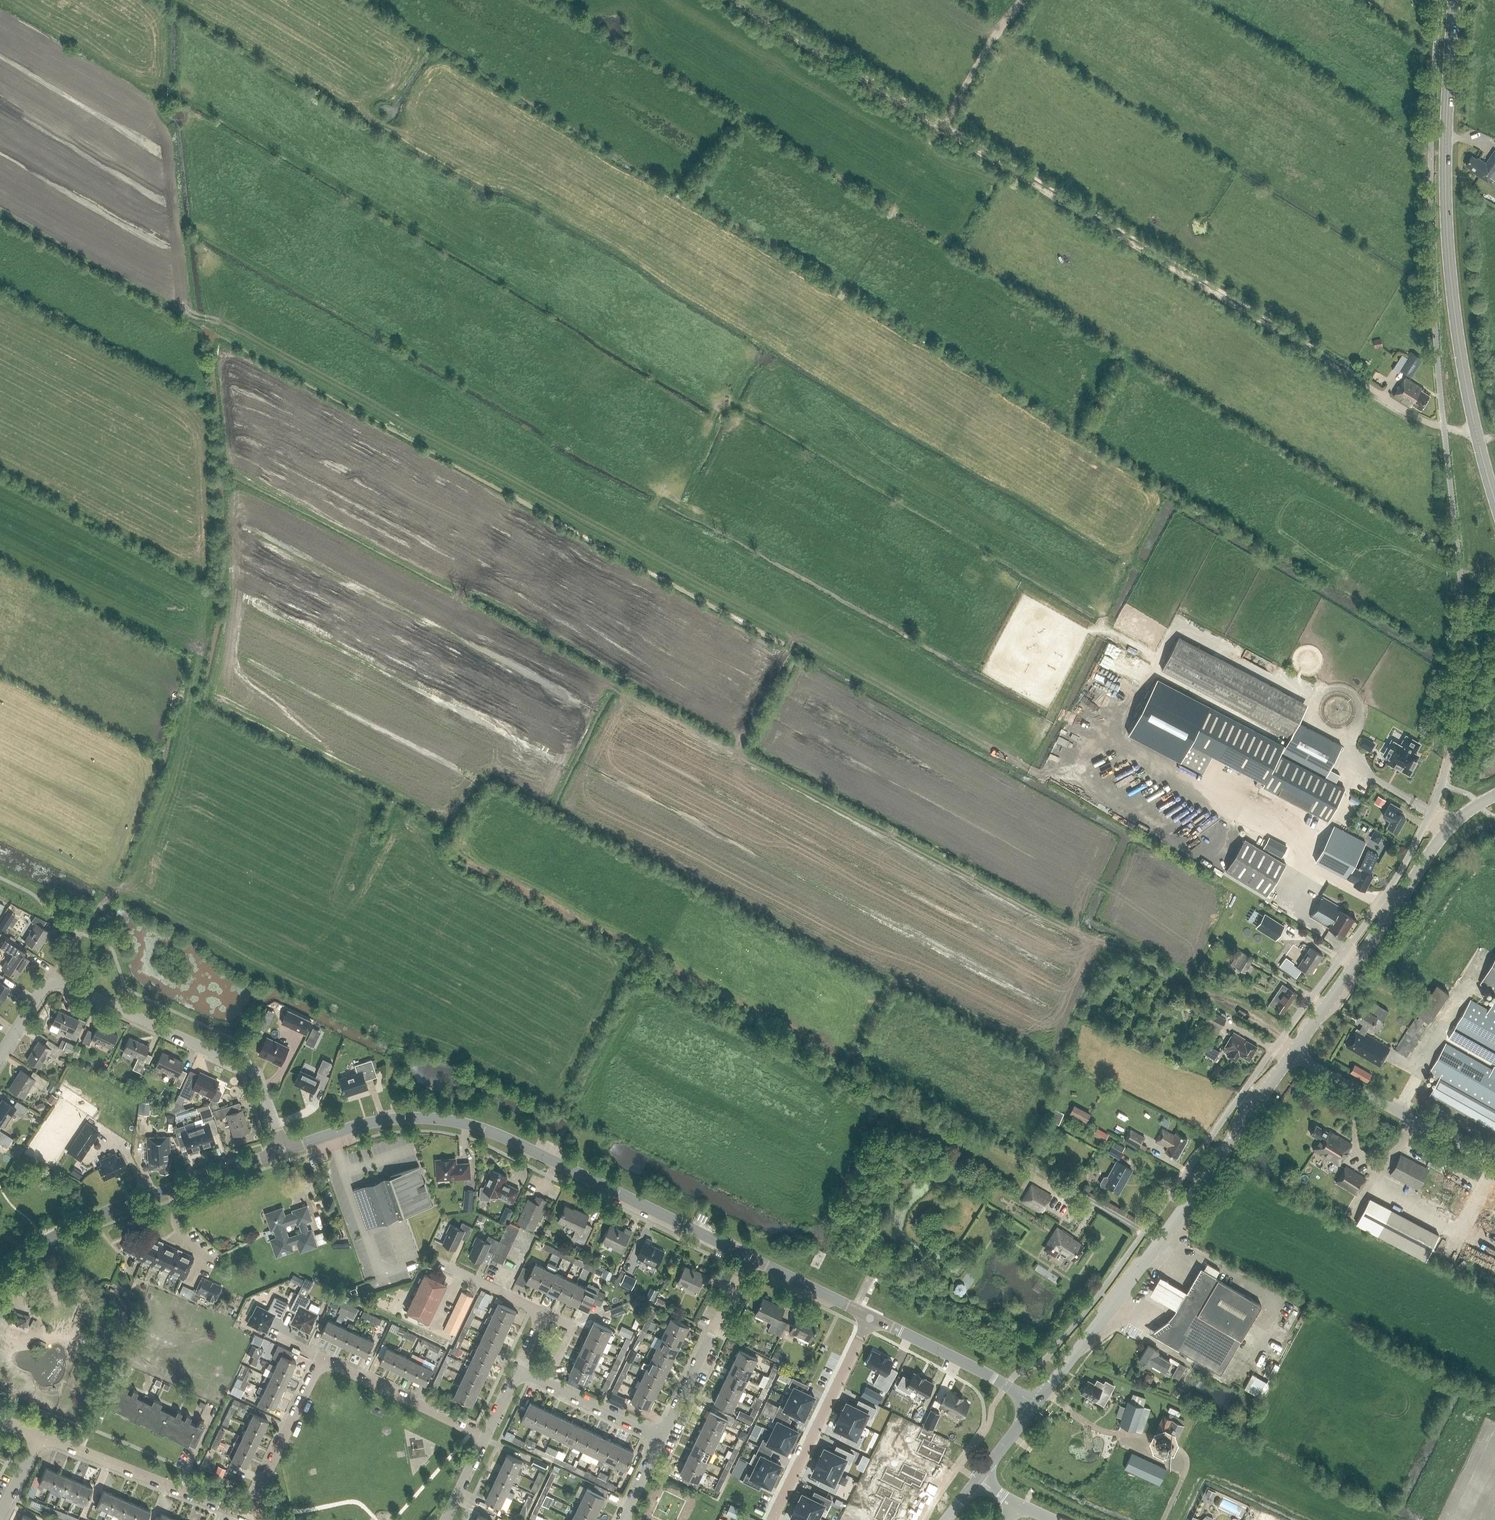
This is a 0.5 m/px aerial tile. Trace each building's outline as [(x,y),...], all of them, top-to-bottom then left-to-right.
[(1466,164),(1471,167),(1470,169),(1488,181),(1494,170),(1494,150),(1494,149),(1486,162),(1477,157),(1476,160),(1471,157),(1466,164)] [(1485,198),(1494,202),(1494,199),(1494,197),(1487,193),(1485,198)] [(1411,377),(1422,359),(1411,352),(1407,358),(1400,370),(1411,377)] [(1402,355),(1393,370),(1398,373),(1400,370),(1407,358),(1402,355)] [(1412,405),(1421,410),(1430,396),(1421,390),(1422,388),(1405,378),(1393,396),(1411,407),(1412,405)] [(1239,710),(1256,677),(1179,636),(1162,669),(1239,710)] [(1158,678),(1135,723),(1186,750),(1190,743),(1212,755),(1264,783),(1262,786),(1328,820),(1345,789),(1280,754),(1284,745),(1158,678)] [(1290,737),(1283,752),(1326,775),(1342,746),(1298,723),(1290,737)] [(1413,764),(1418,756),(1414,754),(1419,744),(1407,738),(1406,738),(1401,746),(1392,741),(1387,749),(1393,752),(1387,763),(1396,768),(1397,766),(1401,768),(1400,769),(1409,774),(1414,765),(1413,764)] [(1362,740),(1359,745),(1366,749),(1369,744),(1362,740)] [(1378,796),(1375,803),(1382,807),(1386,800),(1378,796)] [(1387,826),(1397,832),(1405,818),(1397,813),(1400,809),(1391,803),(1384,816),(1391,820),(1387,826)] [(1160,824),(1155,833),(1163,837),(1168,829),(1160,824)] [(1334,826),(1316,862),(1347,878),(1347,877),(1355,881),(1353,884),(1365,890),(1373,875),(1369,873),(1375,860),(1365,855),(1358,868),(1353,865),(1366,842),(1334,826)] [(1281,856),(1286,843),(1266,836),(1262,849),(1281,856)] [(1286,864),(1245,839),(1226,871),(1267,896),(1286,864)] [(1387,851),(1382,862),(1393,868),(1399,857),(1387,851)] [(1340,910),(1341,908),(1322,897),(1310,917),(1329,928),(1343,936),(1353,918),(1340,910)] [(1285,926),(1264,914),(1256,927),(1276,940),(1285,926)] [(0,923),(0,929),(3,931),(11,919),(5,915),(0,923)] [(36,925),(25,941),(37,949),(48,931),(42,927),(46,921),(35,916),(31,922),(36,925)] [(11,954),(2,968),(15,977),(23,965),(24,966),(28,960),(23,957),(27,950),(4,936),(0,941),(0,948),(11,954)] [(1323,956),(1310,947),(1298,966),(1311,974),(1323,956)] [(1239,950),(1231,965),(1236,968),(1235,970),(1239,972),(1240,970),(1245,973),(1253,959),(1239,950)] [(1480,983),(1494,992),(1494,957),(1480,983)] [(1280,966),(1296,978),(1301,971),(1285,959),(1280,966)] [(9,988),(0,982),(0,1003),(9,988)] [(1283,1014),(1297,994),(1283,984),(1269,1004),(1283,1014)] [(1449,1038),(1494,1064),(1494,1015),(1488,1010),(1470,1000),(1449,1038)] [(1368,1011),(1363,1008),(1356,1019),(1363,1023),(1359,1030),(1365,1034),(1369,1027),(1371,1027),(1377,1017),(1382,1021),(1388,1011),(1374,1002),(1368,1011)] [(76,1040),(81,1029),(75,1026),(78,1020),(58,1010),(52,1024),(67,1031),(65,1035),(76,1040)] [(282,1023),(305,1034),(311,1021),(288,1010),(282,1023)] [(1218,1034),(1226,1019),(1210,1011),(1203,1026),(1218,1034)] [(264,1017),(261,1026),(267,1029),(271,1021),(264,1017)] [(117,1035),(97,1025),(94,1032),(88,1029),(82,1042),(88,1045),(91,1039),(111,1048),(117,1035)] [(313,1028),(306,1043),(314,1046),(320,1032),(313,1028)] [(1346,1047),(1379,1066),(1390,1048),(1365,1034),(1359,1030),(1357,1029),(1346,1047)] [(1229,1053),(1227,1056),(1236,1061),(1239,1055),(1249,1061),(1257,1047),(1233,1032),(1223,1050),(1229,1053)] [(1395,1050),(1406,1057),(1417,1040),(1406,1033),(1395,1050)] [(138,1058),(133,1069),(144,1074),(152,1056),(146,1053),(149,1046),(129,1037),(123,1051),(138,1058)] [(281,1065),(288,1048),(267,1038),(259,1055),(281,1065)] [(39,1068),(48,1054),(55,1059),(61,1049),(47,1040),(44,1045),(38,1041),(26,1060),(39,1068)] [(75,1045),(66,1041),(63,1049),(72,1053),(75,1045)] [(82,1047),(76,1044),(72,1055),(77,1057),(82,1047)] [(1430,1095),(1494,1131),(1494,1067),(1494,1066),(1492,1070),(1445,1044),(1430,1072),(1435,1074),(1432,1078),(1437,1081),(1430,1095)] [(1201,1047),(1198,1051),(1214,1060),(1217,1056),(1201,1047)] [(187,1072),(180,1069),(183,1062),(162,1053),(156,1067),(176,1077),(173,1084),(179,1087),(187,1072)] [(300,1070),(294,1084),(314,1093),(317,1087),(323,1090),(329,1077),(326,1075),(332,1063),(323,1059),(317,1072),(318,1072),(316,1077),(300,1070)] [(358,1073),(341,1079),(346,1095),(368,1088),(365,1081),(377,1077),(372,1060),(355,1065),(358,1073)] [(1367,1082),(1371,1075),(1354,1065),(1350,1072),(1367,1082)] [(42,1090),(47,1081),(33,1071),(30,1076),(21,1071),(9,1089),(23,1097),(32,1083),(42,1090)] [(181,1090),(179,1095),(185,1097),(191,1100),(195,1090),(211,1097),(210,1099),(212,1100),(215,1101),(218,1100),(222,1092),(215,1088),(216,1087),(217,1085),(216,1085),(218,1082),(206,1076),(207,1075),(200,1072),(198,1077),(190,1073),(189,1072),(188,1075),(181,1090)] [(47,1091),(52,1094),(56,1087),(51,1084),(47,1091)] [(352,1100),(366,1095),(365,1091),(350,1096),(352,1100)] [(52,1105),(57,1097),(53,1095),(48,1102),(52,1105)] [(0,1103),(0,1123),(4,1126),(13,1112),(22,1118),(28,1109),(16,1102),(13,1107),(2,1100),(0,1103)] [(149,1115),(150,1108),(150,1103),(139,1101),(138,1114),(149,1115)] [(1078,1103),(1074,1112),(1092,1121),(1096,1112),(1078,1103)] [(204,1125),(195,1128),(201,1148),(215,1143),(212,1135),(218,1133),(212,1117),(213,1117),(209,1105),(196,1109),(197,1113),(200,1112),(202,1120),(203,1120),(204,1125)] [(233,1135),(248,1131),(241,1110),(233,1113),(231,1105),(213,1111),(216,1119),(227,1116),(233,1135)] [(1059,1124),(1064,1113),(1056,1110),(1051,1121),(1059,1124)] [(38,1115),(34,1121),(41,1124),(44,1119),(38,1115)] [(91,1145),(100,1131),(86,1122),(77,1136),(91,1145)] [(1314,1149),(1339,1165),(1352,1144),(1330,1131),(1329,1132),(1316,1125),(1310,1134),(1320,1140),(1314,1149)] [(201,1148),(195,1128),(185,1130),(184,1126),(174,1129),(180,1145),(185,1144),(188,1152),(201,1148)] [(1093,1134),(1105,1140),(1108,1135),(1096,1128),(1093,1134)] [(1124,1141),(1139,1149),(1146,1137),(1131,1129),(1124,1141)] [(1167,1148),(1165,1152),(1177,1158),(1188,1139),(1176,1132),(1174,1136),(1163,1129),(1156,1142),(1167,1148)] [(12,1139),(0,1131),(0,1144),(6,1148),(12,1139)] [(169,1136),(146,1137),(148,1162),(148,1170),(159,1169),(159,1173),(169,1173),(168,1155),(170,1155),(169,1136)] [(73,1142),(66,1152),(80,1161),(87,1151),(73,1142)] [(12,1153),(19,1157),(21,1153),(24,1147),(18,1143),(12,1153)] [(1109,1152),(1119,1158),(1122,1152),(1112,1146),(1109,1152)] [(127,1168),(121,1155),(118,1157),(115,1153),(99,1161),(101,1165),(98,1167),(104,1180),(127,1168)] [(1419,1187),(1428,1169),(1401,1155),(1392,1174),(1419,1187)] [(456,1179),(470,1178),(469,1163),(458,1164),(458,1165),(455,1165),(455,1159),(437,1161),(438,1179),(456,1178),(456,1179)] [(1107,1176),(1104,1177),(1101,1183),(1101,1186),(1104,1187),(1107,1186),(1119,1193),(1132,1170),(1117,1162),(1108,1177),(1107,1176)] [(354,1189),(356,1196),(367,1228),(379,1224),(378,1224),(385,1221),(399,1262),(419,1255),(405,1215),(433,1205),(432,1205),(427,1191),(428,1190),(425,1181),(424,1182),(418,1167),(419,1167),(419,1166),(384,1179),(386,1182),(375,1186),(366,1189),(365,1185),(354,1189)] [(1336,1182),(1357,1194),(1366,1179),(1345,1166),(1336,1182)] [(491,1193),(498,1197),(499,1196),(513,1202),(519,1190),(504,1183),(507,1177),(499,1173),(498,1174),(490,1171),(486,1180),(487,1181),(484,1189),(481,1188),(481,1187),(480,1187),(479,1198),(480,1199),(480,1196),(489,1197),(491,1193)] [(1052,1197),(1032,1185),(1022,1201),(1042,1213),(1052,1197)] [(475,1191),(464,1190),(462,1210),(473,1211),(475,1191)] [(1370,1197),(1356,1223),(1356,1224),(1389,1241),(1403,1215),(1370,1197)] [(534,1231),(547,1201),(539,1198),(536,1203),(528,1199),(517,1223),(534,1231)] [(559,1221),(576,1229),(572,1239),(583,1244),(592,1227),(585,1223),(588,1216),(578,1211),(577,1212),(565,1206),(559,1221)] [(312,1220),(307,1207),(294,1212),(295,1216),(285,1219),(283,1210),(281,1209),(268,1214),(267,1215),(272,1230),(275,1229),(279,1238),(272,1240),(277,1255),(278,1255),(293,1251),(291,1244),(298,1242),(301,1251),(317,1246),(312,1231),(309,1231),(306,1222),(312,1220)] [(480,1214),(477,1220),(484,1223),(486,1217),(480,1214)] [(502,1215),(499,1222),(506,1226),(509,1219),(502,1215)] [(447,1232),(448,1233),(443,1244),(456,1250),(461,1238),(467,1241),(473,1228),(462,1223),(459,1229),(450,1225),(447,1232)] [(508,1224),(505,1229),(517,1235),(519,1229),(508,1224)] [(602,1241),(622,1251),(632,1231),(626,1228),(624,1232),(610,1226),(602,1241)] [(517,1235),(505,1229),(503,1235),(514,1240),(517,1235)] [(1061,1232),(1058,1229),(1045,1249),(1055,1255),(1059,1248),(1067,1253),(1066,1255),(1074,1261),(1084,1246),(1075,1241),(1071,1239),(1073,1237),(1062,1230),(1061,1232)] [(319,1245),(328,1242),(324,1231),(315,1235),(319,1245)] [(135,1258),(141,1261),(152,1238),(145,1235),(143,1238),(130,1232),(123,1249),(136,1255),(135,1258)] [(512,1246),(514,1240),(503,1235),(500,1241),(512,1246)] [(498,1241),(488,1236),(486,1242),(477,1237),(473,1245),(474,1246),(469,1256),(482,1262),(487,1251),(492,1254),(498,1241)] [(141,1261),(150,1265),(161,1242),(152,1238),(141,1261)] [(653,1241),(647,1238),(637,1258),(657,1267),(665,1252),(651,1245),(653,1241)] [(497,1247),(509,1252),(512,1246),(500,1241),(497,1247)] [(170,1246),(161,1242),(150,1265),(160,1269),(170,1246)] [(544,1243),(542,1248),(553,1253),(555,1248),(544,1243)] [(580,1256),(584,1249),(577,1245),(573,1253),(580,1256)] [(179,1251),(170,1246),(160,1269),(169,1273),(179,1251)] [(509,1252),(497,1247),(494,1253),(506,1258),(509,1252)] [(565,1253),(558,1250),(556,1254),(563,1258),(565,1253)] [(184,1280),(194,1257),(179,1251),(169,1273),(184,1280)] [(506,1258),(494,1253),(492,1259),(503,1264),(506,1258)] [(575,1258),(568,1255),(566,1259),(573,1263),(575,1258)] [(576,1264),(584,1268),(586,1263),(579,1260),(576,1264)] [(526,1281),(537,1286),(545,1268),(535,1263),(531,1271),(523,1267),(521,1272),(529,1276),(526,1281)] [(596,1268),(589,1264),(587,1269),(594,1273),(596,1268)] [(699,1273),(685,1267),(678,1283),(698,1292),(702,1282),(707,1284),(710,1277),(699,1272),(699,1273)] [(556,1273),(545,1268),(537,1286),(547,1291),(556,1273)] [(604,1272),(596,1268),(594,1273),(602,1276),(604,1272)] [(604,1272),(602,1276),(609,1280),(613,1272),(606,1269),(604,1272)] [(1156,1337),(1177,1349),(1221,1374),(1261,1305),(1216,1278),(1201,1269),(1187,1293),(1177,1310),(1169,1324),(1168,1324),(1165,1325),(1162,1327),(1160,1330),(1156,1337)] [(27,1273),(18,1280),(26,1289),(34,1282),(27,1273)] [(547,1291),(557,1296),(566,1278),(556,1273),(547,1291)] [(569,1273),(566,1278),(557,1296),(568,1301),(576,1283),(571,1280),(573,1275),(569,1273)] [(444,1283),(425,1274),(407,1312),(426,1321),(444,1283)] [(625,1274),(620,1285),(631,1290),(636,1280),(625,1274)] [(215,1301),(222,1287),(202,1277),(195,1291),(215,1301)] [(1150,1295),(1177,1310),(1187,1293),(1160,1277),(1150,1295)] [(304,1281),(303,1283),(311,1287),(313,1282),(306,1278),(304,1281)] [(587,1288),(576,1283),(568,1301),(578,1306),(587,1288)] [(963,1296),(963,1294),(964,1293),(966,1289),(965,1285),(962,1283),(957,1284),(955,1288),(955,1289),(954,1290),(954,1293),(959,1297),(963,1296)] [(183,1286),(179,1294),(189,1299),(193,1291),(183,1286)] [(588,1311),(597,1293),(587,1288),(578,1306),(588,1311)] [(314,1325),(312,1325),(317,1314),(306,1309),(311,1298),(299,1292),(290,1310),(297,1313),(292,1323),(302,1328),(301,1329),(310,1333),(314,1325)] [(459,1298),(470,1303),(473,1297),(462,1292),(459,1298)] [(486,1292),(484,1297),(480,1304),(479,1307),(484,1310),(491,1295),(486,1292)] [(605,1295),(598,1292),(593,1302),(600,1305),(605,1295)] [(266,1331),(274,1315),(281,1318),(289,1303),(275,1296),(268,1311),(258,1306),(252,1316),(251,1315),(247,1323),(255,1327),(256,1326),(266,1331)] [(338,1305),(347,1309),(349,1304),(334,1297),(330,1306),(336,1309),(338,1305)] [(655,1303),(658,1305),(662,1307),(668,1309),(670,1306),(664,1303),(665,1301),(658,1297),(655,1303)] [(467,1310),(470,1303),(459,1298),(456,1304),(467,1310)] [(759,1304),(760,1305),(756,1314),(772,1322),(768,1330),(780,1336),(786,1322),(779,1319),(784,1309),(763,1299),(761,1303),(760,1302),(759,1304)] [(493,1313),(493,1314),(511,1323),(516,1312),(498,1303),(495,1309),(491,1307),(489,1311),(493,1313)] [(349,1304),(347,1309),(356,1313),(358,1308),(349,1304)] [(464,1316),(467,1310),(456,1304),(453,1311),(464,1316)] [(613,1317),(625,1312),(622,1305),(610,1310),(613,1317)] [(652,1318),(657,1308),(650,1305),(646,1315),(647,1315),(652,1318)] [(373,1315),(364,1311),(361,1316),(371,1320),(373,1315)] [(450,1317),(461,1322),(464,1316),(453,1311),(450,1317)] [(30,1316),(15,1312),(12,1321),(27,1326),(30,1316)] [(484,1323),(488,1325),(506,1333),(511,1323),(493,1314),(491,1319),(487,1317),(484,1323)] [(382,1319),(373,1315),(371,1320),(380,1324),(382,1319)] [(816,1331),(816,1329),(817,1326),(805,1320),(805,1319),(798,1316),(794,1326),(787,1323),(781,1336),(792,1341),(795,1334),(810,1341),(815,1331),(816,1331)] [(458,1328),(461,1322),(450,1317),(447,1323),(458,1328)] [(671,1317),(665,1328),(684,1337),(689,1326),(671,1317)] [(321,1335),(333,1340),(340,1325),(342,1321),(337,1318),(335,1323),(328,1320),(321,1335)] [(594,1322),(588,1333),(607,1342),(612,1330),(594,1322)] [(354,1325),(349,1323),(347,1328),(340,1325),(333,1340),(344,1346),(352,1331),(354,1325)] [(444,1330),(455,1335),(458,1328),(447,1323),(444,1330)] [(501,1343),(506,1333),(488,1325),(483,1334),(501,1343)] [(406,1337),(408,1332),(399,1328),(397,1333),(406,1337)] [(627,1328),(623,1335),(630,1339),(633,1331),(627,1328)] [(679,1347),(684,1337),(665,1328),(661,1338),(679,1347)] [(363,1336),(352,1331),(344,1346),(356,1351),(363,1336)] [(417,1336),(408,1332),(406,1337),(415,1341),(417,1336)] [(607,1342),(588,1333),(584,1343),(602,1351),(607,1342)] [(497,1353),(501,1343),(483,1334),(478,1345),(497,1353)] [(262,1337),(256,1335),(254,1338),(252,1343),(258,1345),(262,1337)] [(363,1336),(356,1351),(367,1357),(374,1342),(363,1336)] [(626,1350),(631,1340),(627,1338),(622,1348),(626,1350)] [(661,1338),(656,1349),(674,1357),(679,1347),(661,1338)] [(432,1343),(423,1339),(420,1344),(429,1348),(432,1343)] [(440,1347),(432,1343),(429,1348),(438,1352),(440,1347)] [(584,1343),(579,1353),(597,1362),(602,1351),(584,1343)] [(252,1344),(248,1353),(254,1356),(258,1347),(252,1344)] [(382,1358),(380,1363),(392,1369),(399,1353),(400,1350),(395,1348),(394,1351),(387,1348),(388,1346),(383,1344),(377,1355),(382,1358)] [(278,1360),(275,1366),(290,1373),(296,1362),(288,1358),(292,1352),(278,1345),(272,1357),(278,1360)] [(470,1353),(474,1355),(492,1364),(497,1353),(478,1345),(476,1350),(472,1349),(470,1353)] [(1167,1359),(1157,1354),(1159,1351),(1148,1345),(1139,1360),(1150,1366),(1151,1365),(1164,1372),(1170,1361),(1167,1360),(1167,1359)] [(259,1358),(263,1349),(258,1347),(254,1356),(259,1358)] [(626,1359),(627,1360),(631,1362),(636,1352),(630,1349),(625,1359),(626,1359)] [(656,1349),(651,1359),(669,1368),(674,1357),(656,1349)] [(752,1369),(757,1358),(739,1350),(734,1360),(752,1369)] [(775,1351),(771,1359),(784,1365),(788,1357),(775,1351)] [(867,1361),(866,1364),(881,1372),(882,1372),(879,1377),(878,1377),(874,1383),(873,1384),(887,1391),(898,1371),(890,1367),(892,1362),(887,1359),(888,1358),(886,1357),(882,1355),(881,1354),(880,1355),(873,1351),(871,1354),(869,1357),(867,1361)] [(392,1369),(403,1374),(410,1359),(399,1353),(392,1369)] [(579,1353),(574,1363),(592,1372),(597,1362),(579,1353)] [(464,1363),(469,1365),(487,1374),(492,1364),(474,1355),(471,1361),(466,1359),(464,1363)] [(255,1367),(259,1358),(254,1356),(250,1365),(255,1367)] [(419,1357),(417,1362),(410,1359),(403,1374),(414,1379),(422,1364),(424,1359),(419,1357)] [(646,1369),(664,1378),(669,1368),(651,1359),(648,1364),(644,1362),(641,1367),(646,1369)] [(734,1360),(729,1370),(747,1379),(752,1369),(734,1360)] [(774,1362),(770,1369),(771,1369),(776,1371),(779,1365),(774,1362)] [(272,1364),(269,1363),(267,1368),(270,1370),(273,1371),(270,1377),(285,1385),(290,1373),(275,1366),(272,1364)] [(587,1382),(592,1372),(574,1363),(569,1374),(587,1382)] [(1172,1375),(1179,1379),(1186,1367),(1180,1363),(1172,1375)] [(428,1367),(422,1364),(414,1379),(426,1385),(433,1370),(434,1367),(429,1365),(428,1367)] [(469,1365),(464,1376),(482,1384),(487,1374),(469,1365)] [(659,1388),(664,1378),(646,1369),(641,1379),(659,1388)] [(252,1372),(247,1370),(243,1379),(248,1381),(252,1372)] [(729,1370),(724,1381),(742,1389),(747,1379),(729,1370)] [(1265,1395),(1272,1379),(1256,1372),(1249,1388),(1265,1395)] [(903,1376),(897,1387),(910,1393),(912,1389),(926,1397),(927,1394),(928,1394),(932,1387),(932,1386),(933,1384),(924,1379),(925,1378),(924,1377),(923,1379),(918,1376),(919,1375),(918,1374),(917,1375),(914,1373),(910,1380),(903,1376)] [(268,1382),(265,1388),(280,1396),(285,1385),(270,1377),(267,1376),(265,1380),(268,1382)] [(464,1376),(459,1386),(477,1395),(482,1384),(464,1376)] [(237,1378),(230,1393),(240,1398),(244,1391),(239,1388),(242,1380),(237,1378)] [(794,1388),(789,1398),(809,1407),(814,1396),(807,1393),(807,1392),(802,1389),(805,1384),(793,1378),(790,1385),(794,1388)] [(252,1383),(248,1381),(243,1379),(239,1388),(244,1391),(246,1385),(250,1386),(252,1383)] [(606,1391),(611,1381),(607,1379),(602,1389),(606,1391)] [(654,1398),(659,1388),(641,1379),(636,1390),(654,1398)] [(616,1393),(621,1383),(617,1380),(612,1391),(616,1393)] [(1097,1380),(1095,1385),(1088,1381),(1081,1393),(1096,1401),(1104,1405),(1114,1386),(1106,1381),(1104,1384),(1097,1380)] [(737,1400),(742,1389),(724,1381),(719,1391),(737,1400)] [(161,1403),(153,1399),(151,1404),(152,1404),(151,1407),(133,1398),(134,1396),(135,1397),(137,1392),(133,1389),(130,1397),(125,1395),(128,1387),(124,1385),(121,1390),(122,1391),(121,1393),(112,1389),(104,1406),(110,1409),(112,1405),(130,1413),(128,1417),(139,1423),(141,1419),(154,1425),(152,1429),(163,1434),(165,1430),(183,1439),(181,1443),(187,1445),(188,1444),(195,1448),(205,1426),(200,1423),(199,1425),(197,1424),(195,1428),(186,1424),(187,1421),(188,1422),(191,1417),(186,1415),(183,1422),(178,1420),(181,1412),(177,1410),(175,1415),(176,1416),(175,1418),(157,1410),(158,1407),(159,1408),(161,1403)] [(472,1405),(477,1395),(459,1386),(454,1397),(472,1405)] [(1178,1386),(1174,1394),(1180,1398),(1184,1390),(1178,1386)] [(271,1406),(274,1408),(280,1396),(265,1388),(260,1387),(258,1392),(262,1394),(256,1406),(268,1411),(271,1406)] [(649,1409),(654,1398),(636,1390),(631,1400),(649,1409)] [(732,1410),(737,1400),(719,1391),(714,1402),(732,1410)] [(869,1400),(877,1404),(882,1395),(874,1391),(869,1400)] [(608,1401),(621,1407),(625,1398),(612,1392),(608,1401)] [(948,1392),(941,1406),(961,1417),(963,1414),(967,1406),(968,1403),(961,1400),(962,1398),(961,1398),(956,1396),(957,1395),(955,1395),(955,1396),(948,1392)] [(780,1405),(776,1412),(788,1418),(791,1413),(796,1415),(796,1414),(804,1418),(809,1407),(789,1398),(785,1407),(780,1405)] [(230,1405),(226,1414),(231,1417),(235,1409),(244,1413),(247,1405),(234,1399),(231,1406),(230,1405)] [(1128,1401),(1120,1425),(1142,1432),(1146,1420),(1148,1420),(1149,1417),(1152,1409),(1150,1409),(1151,1408),(1147,1407),(1147,1408),(1128,1401)] [(522,1421),(533,1426),(541,1408),(530,1403),(522,1421)] [(842,1409),(840,1414),(862,1426),(867,1415),(872,1417),(876,1409),(863,1403),(860,1409),(855,1407),(847,1403),(844,1409),(842,1409)] [(920,1406),(913,1420),(920,1424),(927,1410),(920,1406)] [(751,1424),(758,1409),(753,1407),(750,1415),(739,1410),(736,1417),(751,1424)] [(533,1426),(543,1431),(551,1413),(541,1408),(533,1426)] [(705,1421),(723,1430),(726,1424),(730,1426),(734,1418),(718,1410),(717,1414),(710,1410),(705,1421)] [(940,1414),(931,1410),(923,1426),(932,1430),(940,1414)] [(267,1421),(252,1413),(249,1412),(247,1417),(250,1418),(247,1424),(262,1431),(267,1421)] [(777,1422),(773,1432),(792,1441),(798,1431),(790,1427),(791,1426),(785,1423),(788,1418),(776,1412),(773,1420),(777,1422)] [(562,1417),(551,1413),(543,1431),(553,1435),(562,1417)] [(227,1426),(231,1417),(226,1414),(222,1423),(227,1426)] [(838,1421),(834,1428),(843,1432),(848,1435),(845,1440),(858,1447),(862,1438),(857,1436),(862,1426),(840,1414),(837,1420),(838,1421)] [(1158,1436),(1156,1442),(1158,1447),(1163,1450),(1170,1448),(1172,1443),(1176,1440),(1184,1425),(1164,1415),(1158,1427),(1165,1430),(1163,1434),(1158,1436)] [(553,1435),(563,1440),(572,1422),(562,1417),(553,1435)] [(718,1440),(719,1437),(723,1430),(705,1421),(700,1431),(718,1440)] [(563,1440),(574,1445),(582,1427),(572,1422),(563,1440)] [(245,1429),(242,1436),(257,1443),(262,1431),(247,1424),(244,1423),(242,1428),(245,1429)] [(584,1450),(592,1432),(582,1427),(574,1445),(584,1450)] [(224,1431),(219,1429),(215,1438),(220,1440),(222,1436),(224,1431)] [(922,1442),(917,1453),(939,1464),(946,1449),(938,1446),(938,1445),(931,1442),(934,1435),(922,1429),(917,1439),(922,1442)] [(713,1450),(718,1440),(700,1431),(695,1442),(713,1450)] [(741,1431),(738,1437),(739,1438),(743,1440),(744,1440),(747,1434),(741,1431)] [(602,1437),(592,1432),(584,1450),(594,1455),(602,1437)] [(763,1439),(760,1447),(771,1452),(774,1447),(779,1450),(780,1449),(787,1452),(792,1441),(773,1432),(768,1441),(763,1439)] [(240,1441),(236,1447),(252,1454),(257,1443),(242,1436),(239,1435),(237,1440),(240,1441)] [(613,1442),(602,1437),(594,1455),(600,1458),(597,1464),(601,1466),(604,1460),(613,1442)] [(219,1441),(220,1440),(215,1438),(211,1447),(216,1449),(217,1445),(223,1448),(225,1444),(219,1441)] [(614,1465),(623,1447),(613,1442),(604,1460),(610,1462),(608,1467),(612,1469),(614,1465)] [(708,1461),(713,1450),(695,1442),(690,1452),(708,1461)] [(234,1446),(231,1451),(234,1452),(231,1460),(246,1467),(252,1454),(236,1447),(234,1446)] [(622,1476),(625,1470),(634,1452),(623,1447),(614,1465),(620,1468),(618,1473),(622,1476)] [(761,1456),(756,1466),(776,1475),(781,1465),(774,1461),(774,1460),(769,1458),(771,1452),(760,1447),(756,1454),(761,1456)] [(820,1454),(817,1460),(840,1471),(845,1461),(850,1463),(854,1455),(841,1448),(838,1455),(833,1452),(825,1448),(821,1455),(820,1454)] [(708,1461),(690,1452),(685,1462),(703,1471),(708,1461)] [(1125,1469),(1159,1484),(1166,1469),(1132,1453),(1127,1463),(1125,1469)] [(520,1474),(522,1470),(519,1468),(522,1461),(507,1454),(502,1466),(517,1473),(520,1474)] [(534,1459),(531,1465),(545,1472),(547,1466),(548,1465),(534,1458),(534,1459)] [(816,1467),(813,1473),(821,1477),(826,1480),(823,1486),(836,1492),(840,1484),(835,1481),(840,1471),(817,1460),(814,1466),(816,1467)] [(698,1481),(703,1471),(685,1462),(680,1473),(687,1476),(698,1482),(698,1481)] [(887,1468),(881,1480),(901,1490),(905,1483),(911,1486),(912,1483),(920,1487),(926,1475),(918,1471),(919,1469),(912,1465),(911,1467),(904,1463),(898,1475),(894,1473),(894,1472),(887,1468)] [(511,1485),(517,1473),(502,1466),(496,1477),(511,1485)] [(747,1473),(743,1481),(755,1486),(757,1481),(763,1484),(763,1483),(770,1486),(776,1475),(756,1466),(751,1476),(747,1473)] [(50,1488),(56,1472),(45,1468),(41,1478),(39,1482),(39,1483),(50,1488)] [(69,1478),(56,1472),(50,1488),(62,1493),(69,1478)] [(536,1479),(535,1481),(540,1483),(544,1474),(539,1472),(536,1479)] [(35,1475),(31,1485),(37,1488),(39,1483),(39,1482),(41,1478),(35,1475)] [(687,1476),(685,1482),(698,1488),(700,1482),(698,1481),(698,1482),(687,1476)] [(496,1477),(490,1490),(505,1497),(511,1485),(496,1477)] [(73,1498),(74,1498),(81,1483),(69,1478),(62,1493),(60,1497),(64,1499),(65,1495),(73,1498)] [(536,1492),(540,1483),(535,1481),(534,1482),(533,1486),(531,1490),(536,1492)] [(92,1488),(81,1483),(74,1498),(73,1498),(72,1501),(77,1504),(78,1500),(86,1503),(92,1488)] [(595,1484),(592,1491),(605,1497),(608,1490),(595,1484)] [(874,1519),(876,1519),(891,1519),(892,1518),(893,1518),(897,1511),(896,1511),(899,1504),(898,1503),(890,1499),(893,1493),(880,1486),(876,1495),(884,1499),(880,1506),(874,1519)] [(587,1488),(582,1499),(600,1508),(605,1497),(592,1491),(587,1488)] [(101,1508),(108,1511),(115,1496),(103,1490),(96,1506),(97,1506),(95,1509),(100,1511),(101,1508)] [(490,1490),(485,1500),(503,1509),(505,1504),(503,1503),(505,1497),(490,1490)] [(1210,1490),(1207,1496),(1214,1500),(1217,1494),(1210,1490)] [(798,1500),(795,1506),(818,1517),(823,1507),(827,1509),(832,1500),(819,1494),(816,1500),(802,1494),(799,1500),(798,1500)] [(529,1507),(533,1497),(528,1495),(524,1504),(529,1507)] [(115,1496),(108,1511),(107,1514),(112,1516),(113,1513),(120,1516),(127,1501),(115,1496)] [(595,1518),(600,1508),(582,1499),(577,1509),(595,1518)] [(43,1505),(31,1500),(29,1505),(41,1510),(43,1505)] [(127,1501),(120,1516),(129,1519),(132,1519),(138,1506),(127,1501)] [(537,1503),(532,1513),(537,1515),(541,1505),(537,1503)] [(524,1516),(529,1507),(524,1504),(519,1513),(524,1516)] [(741,1512),(742,1509),(730,1504),(728,1510),(740,1515),(741,1512)] [(55,1509),(43,1505),(41,1510),(53,1514),(55,1509)] [(138,1506),(132,1519),(146,1519),(150,1511),(138,1506)] [(790,1519),(792,1519),(816,1519),(818,1517),(795,1506),(792,1512),(793,1512),(790,1519)] [(67,1514),(55,1509),(53,1514),(65,1519),(67,1514)] [(595,1518),(577,1509),(572,1519),(573,1519),(594,1519),(595,1518)]
